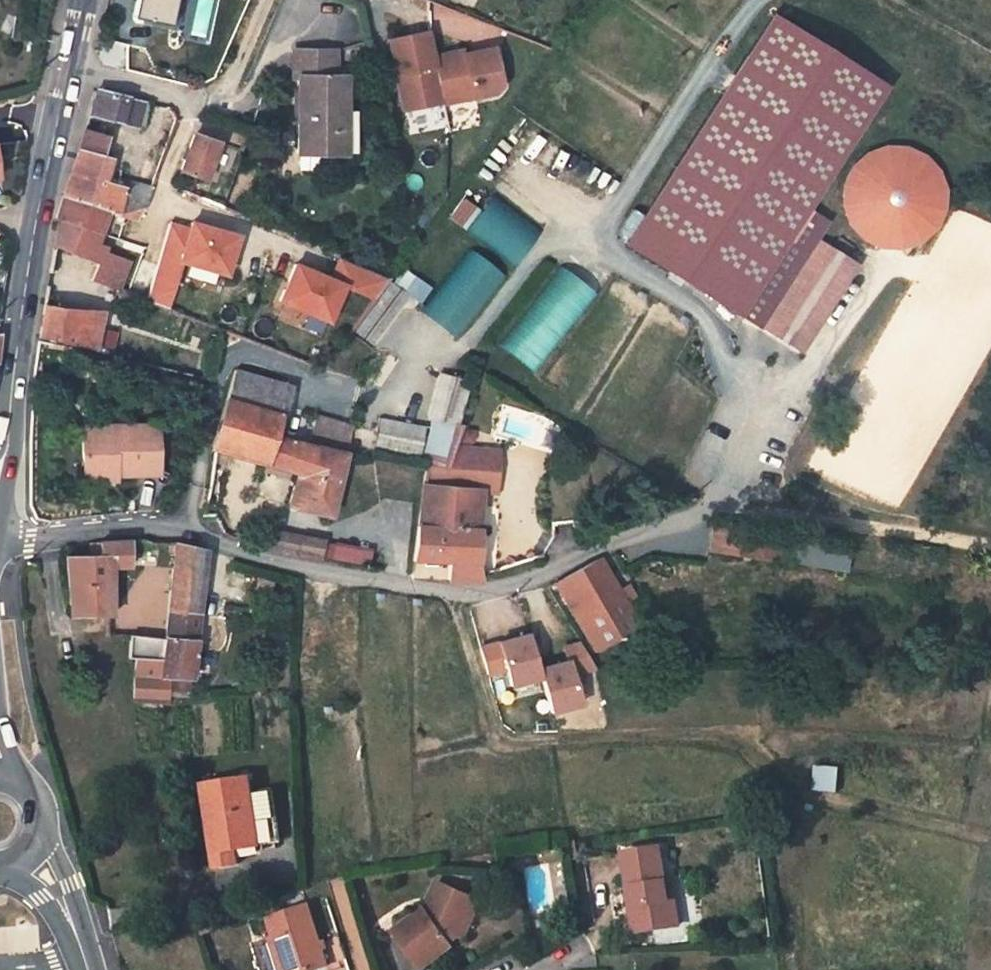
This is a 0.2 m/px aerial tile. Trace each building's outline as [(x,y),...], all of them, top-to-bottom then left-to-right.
[(113,9),(133,14),(136,0),(115,0),(113,9)] [(137,21),(167,27),(173,0),(142,0),(137,21)] [(776,17),(629,245),(763,330),(772,317),(819,243),(833,221),(813,209),(889,89),(776,17)] [(408,110),(446,103),(436,57),(431,31),(393,39),(401,75),(406,74),(408,85),(403,86),(408,110)] [(458,53),(436,57),(446,103),(446,104),(500,93),(505,86),(497,48),(467,55),(466,55),(467,58),(460,60),(458,53)] [(467,51),(458,53),(460,60),(467,58),(466,55),(467,55),(467,51)] [(341,53),(301,52),(300,79),(305,79),(304,152),(349,153),(351,78),(340,79),(341,53)] [(110,83),(102,108),(149,121),(156,93),(110,83)] [(68,187),(132,208),(151,205),(158,184),(139,179),(118,169),(121,156),(103,150),(108,131),(86,124),(68,187)] [(197,138),(187,172),(209,180),(219,146),(197,138)] [(861,235),(868,240),(874,243),(880,245),(886,247),(893,248),(899,248),(906,247),(912,245),(919,242),(924,239),(930,235),(934,230),(938,225),(941,219),(944,213),(945,206),(946,199),(946,193),(944,186),(942,180),(940,174),(936,168),(931,162),(925,157),(918,153),(911,150),(903,148),(895,148),(887,149),(879,151),(872,154),(865,158),(859,163),(854,169),(850,176),(847,184),(846,192),(845,199),(846,207),(848,215),(852,222),(856,229),(861,235)] [(103,279),(139,289),(144,270),(120,262),(121,257),(114,253),(132,208),(68,187),(64,204),(68,210),(57,255),(106,270),(103,279)] [(172,307),(185,263),(231,276),(243,236),(196,223),(194,229),(172,223),(150,301),(172,307)] [(819,243),(772,317),(810,342),(857,268),(819,243)] [(505,282),(469,253),(423,310),(459,339),(505,282)] [(332,325),(348,289),(374,299),(387,280),(341,260),(333,280),(299,266),(283,304),(332,325)] [(420,303),(429,287),(399,269),(359,335),(375,345),(405,294),(420,303)] [(594,297),(561,271),(502,344),(534,371),(594,297)] [(60,294),(54,323),(101,331),(107,304),(60,294)] [(772,317),(763,330),(802,354),(810,342),(772,317)] [(230,380),(225,409),(246,413),(251,384),(230,380)] [(277,390),(251,384),(246,413),(273,419),(277,390)] [(225,409),(215,452),(299,468),(310,470),(312,443),(306,442),(271,435),(273,419),(246,413),(225,409)] [(312,412),(306,442),(312,443),(344,451),(349,420),(312,412)] [(420,455),(423,424),(376,418),(372,449),(420,455)] [(83,427),(87,468),(118,466),(120,472),(163,467),(158,421),(83,427)] [(336,505),(344,451),(312,443),(310,470),(305,501),(336,505)] [(483,579),(488,509),(479,509),(481,487),(498,490),(498,485),(500,457),(501,446),(457,443),(454,453),(446,475),(433,474),(417,560),(450,566),(448,578),(463,580),(482,583),(483,579)] [(120,479),(120,472),(118,466),(87,468),(88,481),(120,479)] [(765,533),(719,524),(715,550),(761,557),(765,533)] [(345,564),(348,545),(317,539),(315,560),(345,564)] [(138,544),(84,541),(83,561),(66,560),(63,627),(105,629),(107,583),(123,584),(124,565),(137,565),(138,544)] [(368,549),(358,547),(348,545),(345,564),(364,566),(368,549)] [(210,549),(177,546),(168,650),(131,647),(129,665),(136,666),(133,703),(171,706),(174,675),(198,677),(210,549)] [(847,556),(802,549),(799,565),(845,573),(847,556)] [(599,562),(565,580),(599,639),(635,620),(599,562)] [(532,627),(485,643),(495,669),(513,663),(518,679),(548,670),(545,662),(532,627)] [(574,653),(545,662),(548,670),(561,704),(590,694),(579,665),(602,658),(590,633),(569,639),(574,653)] [(271,773),(225,775),(231,856),(253,854),(252,839),(295,836),(292,785),(271,786),(271,773)] [(678,834),(641,840),(646,875),(651,875),(653,891),(647,891),(651,916),(696,909),(693,884),(687,885),(678,834)] [(465,931),(474,925),(492,890),(456,871),(446,890),(450,892),(445,901),(442,897),(410,921),(437,959),(469,937),(465,931)] [(500,895),(492,890),(474,925),(481,930),(500,895)] [(333,928),(323,891),(283,901),(298,964),(339,953),(341,960),(360,955),(353,923),(333,928)]
